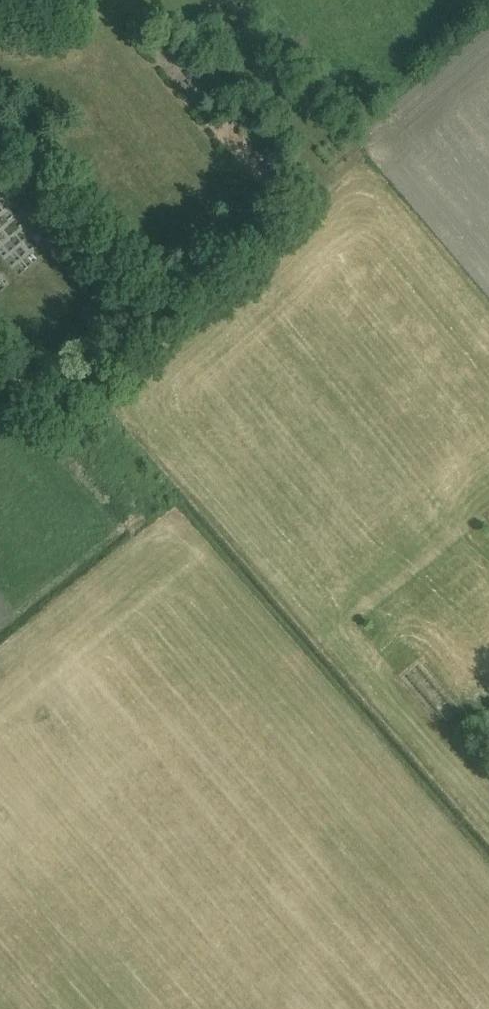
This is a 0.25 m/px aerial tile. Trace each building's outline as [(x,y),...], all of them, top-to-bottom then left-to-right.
[(161,38),(169,49),(179,41),(178,41),(171,31),(161,38)]
